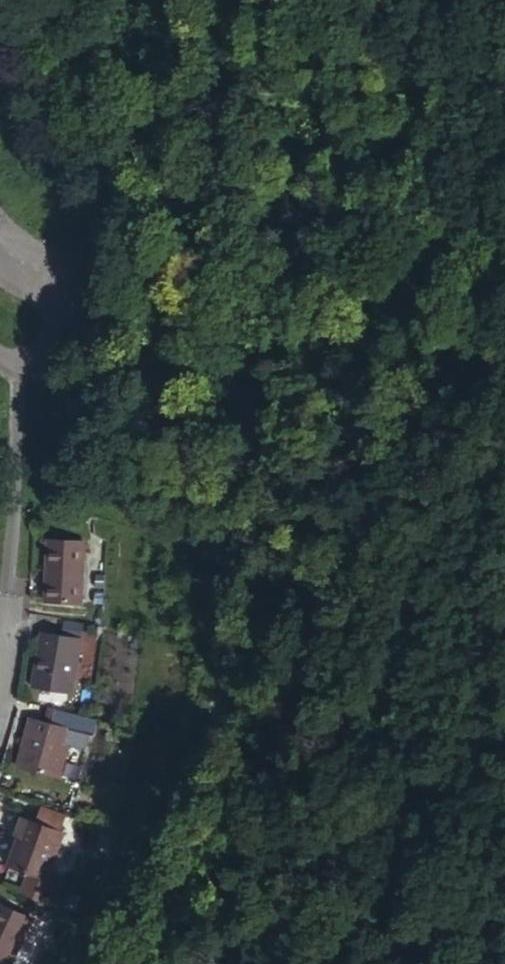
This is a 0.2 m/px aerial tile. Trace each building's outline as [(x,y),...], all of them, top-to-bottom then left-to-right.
[(86,536),(47,536),(45,596),(84,597),(86,536)] [(47,640),(41,639),(34,683),(73,690),(83,633),(49,628),(47,640)] [(46,705),(42,720),(71,727),(71,728),(90,733),(94,717),(46,705)] [(42,720),(28,717),(16,765),(59,775),(71,728),(71,727),(42,720)] [(39,804),(35,818),(59,824),(63,810),(39,804)] [(35,818),(23,814),(16,833),(20,835),(11,864),(30,870),(23,892),(48,903),(55,880),(46,878),(48,873),(62,825),(59,824),(35,818)] [(61,877),(48,873),(46,878),(55,880),(48,903),(53,905),(61,877)] [(8,963),(11,963),(33,921),(0,905),(0,960),(8,963)]
